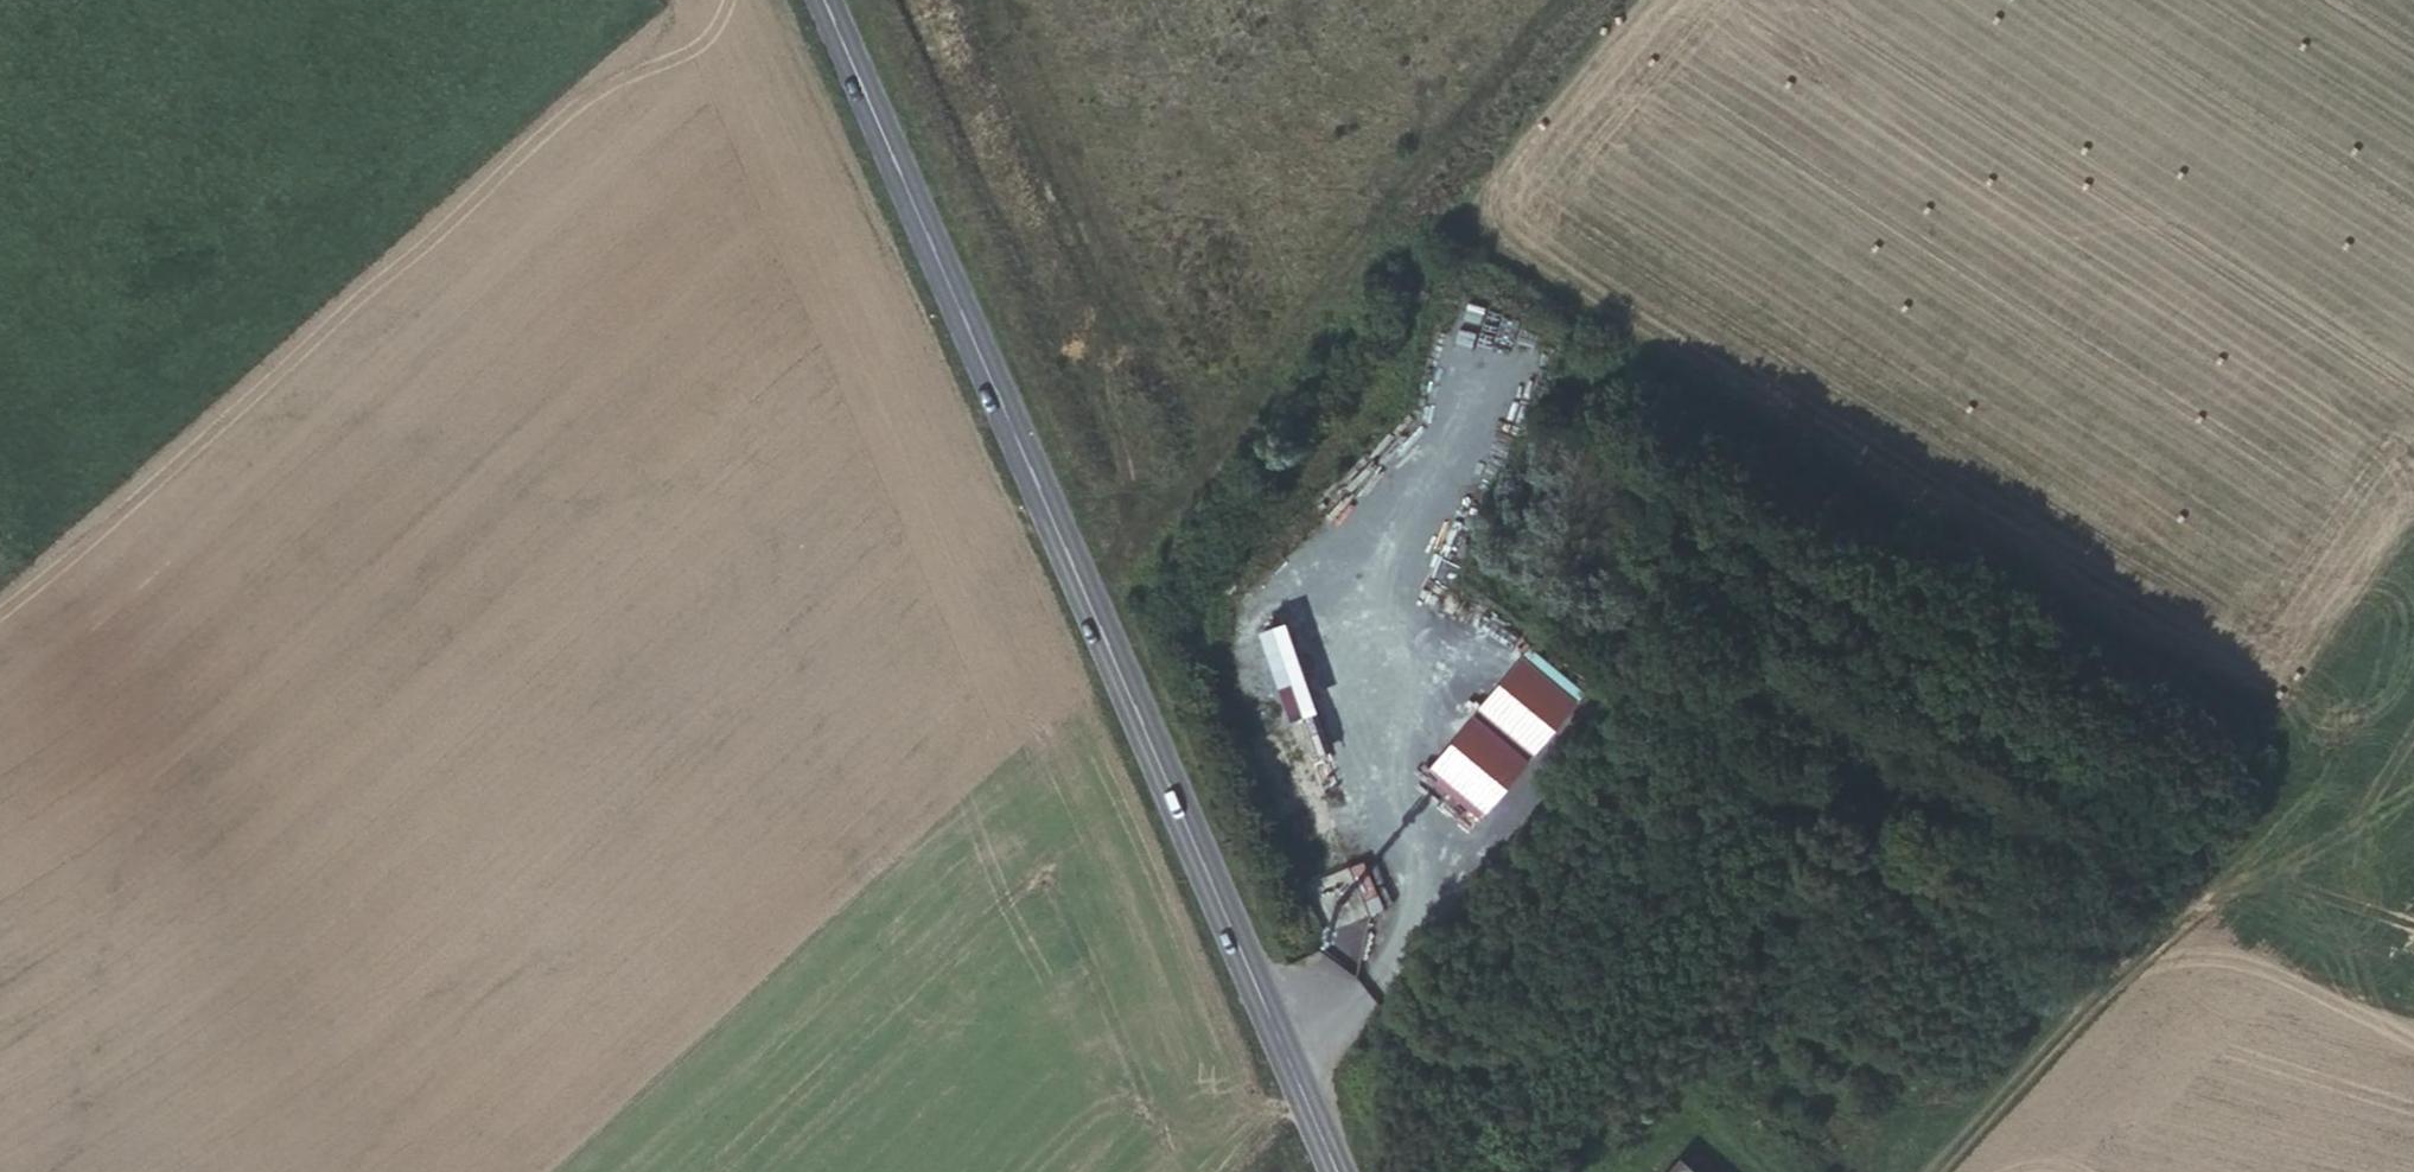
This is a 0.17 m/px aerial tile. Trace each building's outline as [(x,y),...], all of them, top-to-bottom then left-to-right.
[(1678,1171),(1736,1171),(1704,1143),(1678,1171)]
